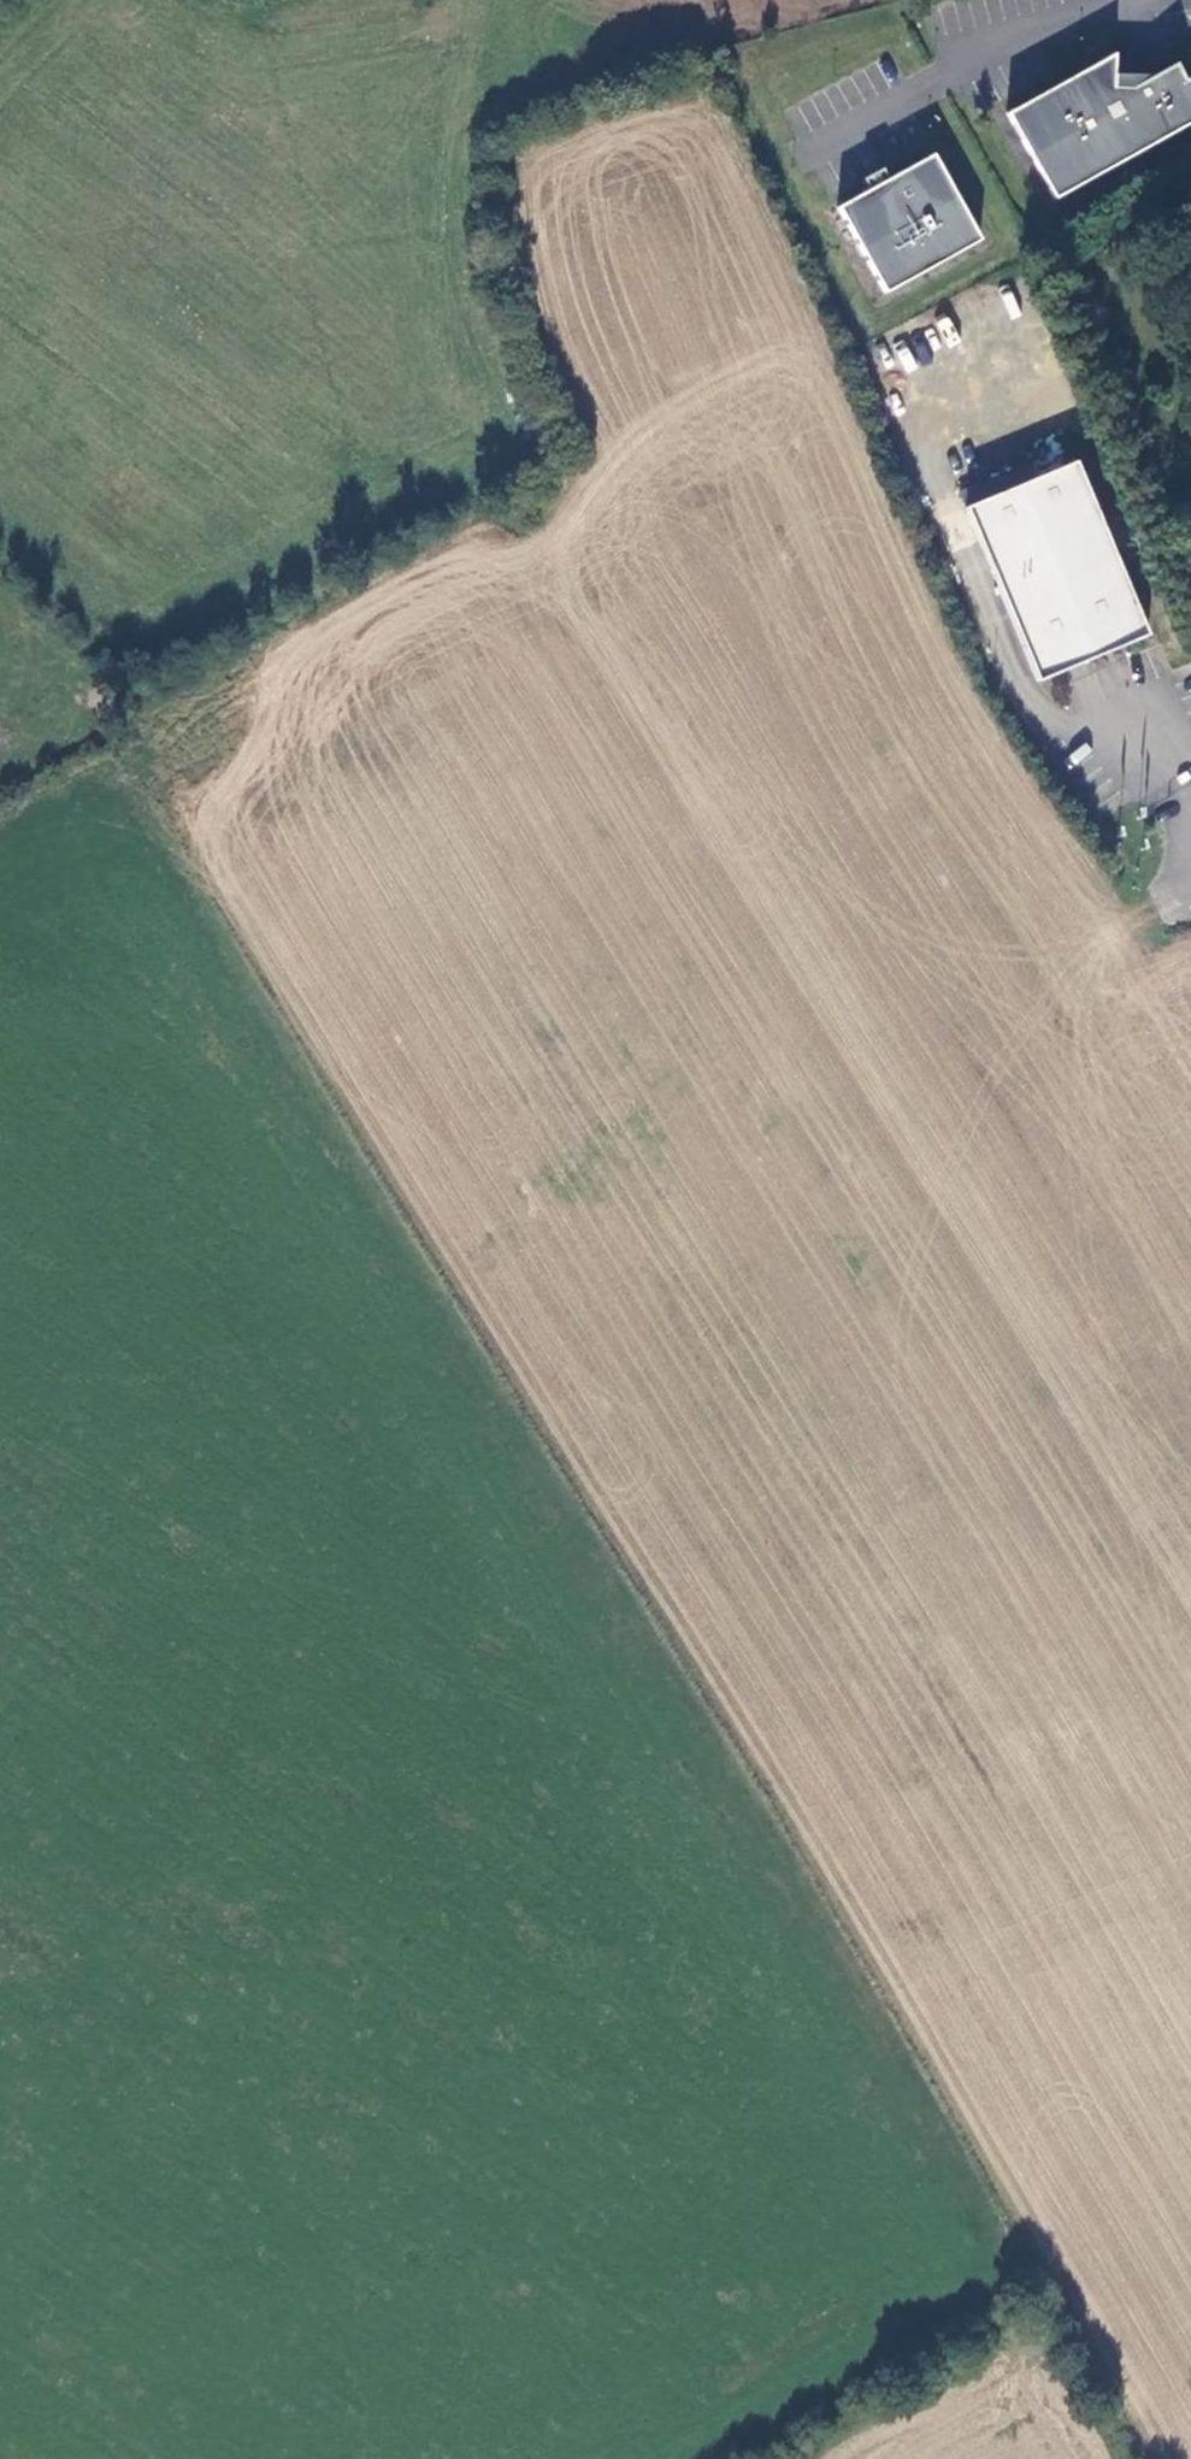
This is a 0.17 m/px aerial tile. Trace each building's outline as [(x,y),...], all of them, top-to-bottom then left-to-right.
[(1133,87),(1113,87),(1113,54),(1063,82),(1006,114),(1054,200),(1190,123),(1190,77),(1185,81),(1175,64),(1133,87)] [(837,208),(884,294),(980,241),(933,155),(887,180),(882,169),(862,180),(868,191),(837,208)] [(1075,462),(964,509),(1037,682),(1148,636),(1075,462)]
